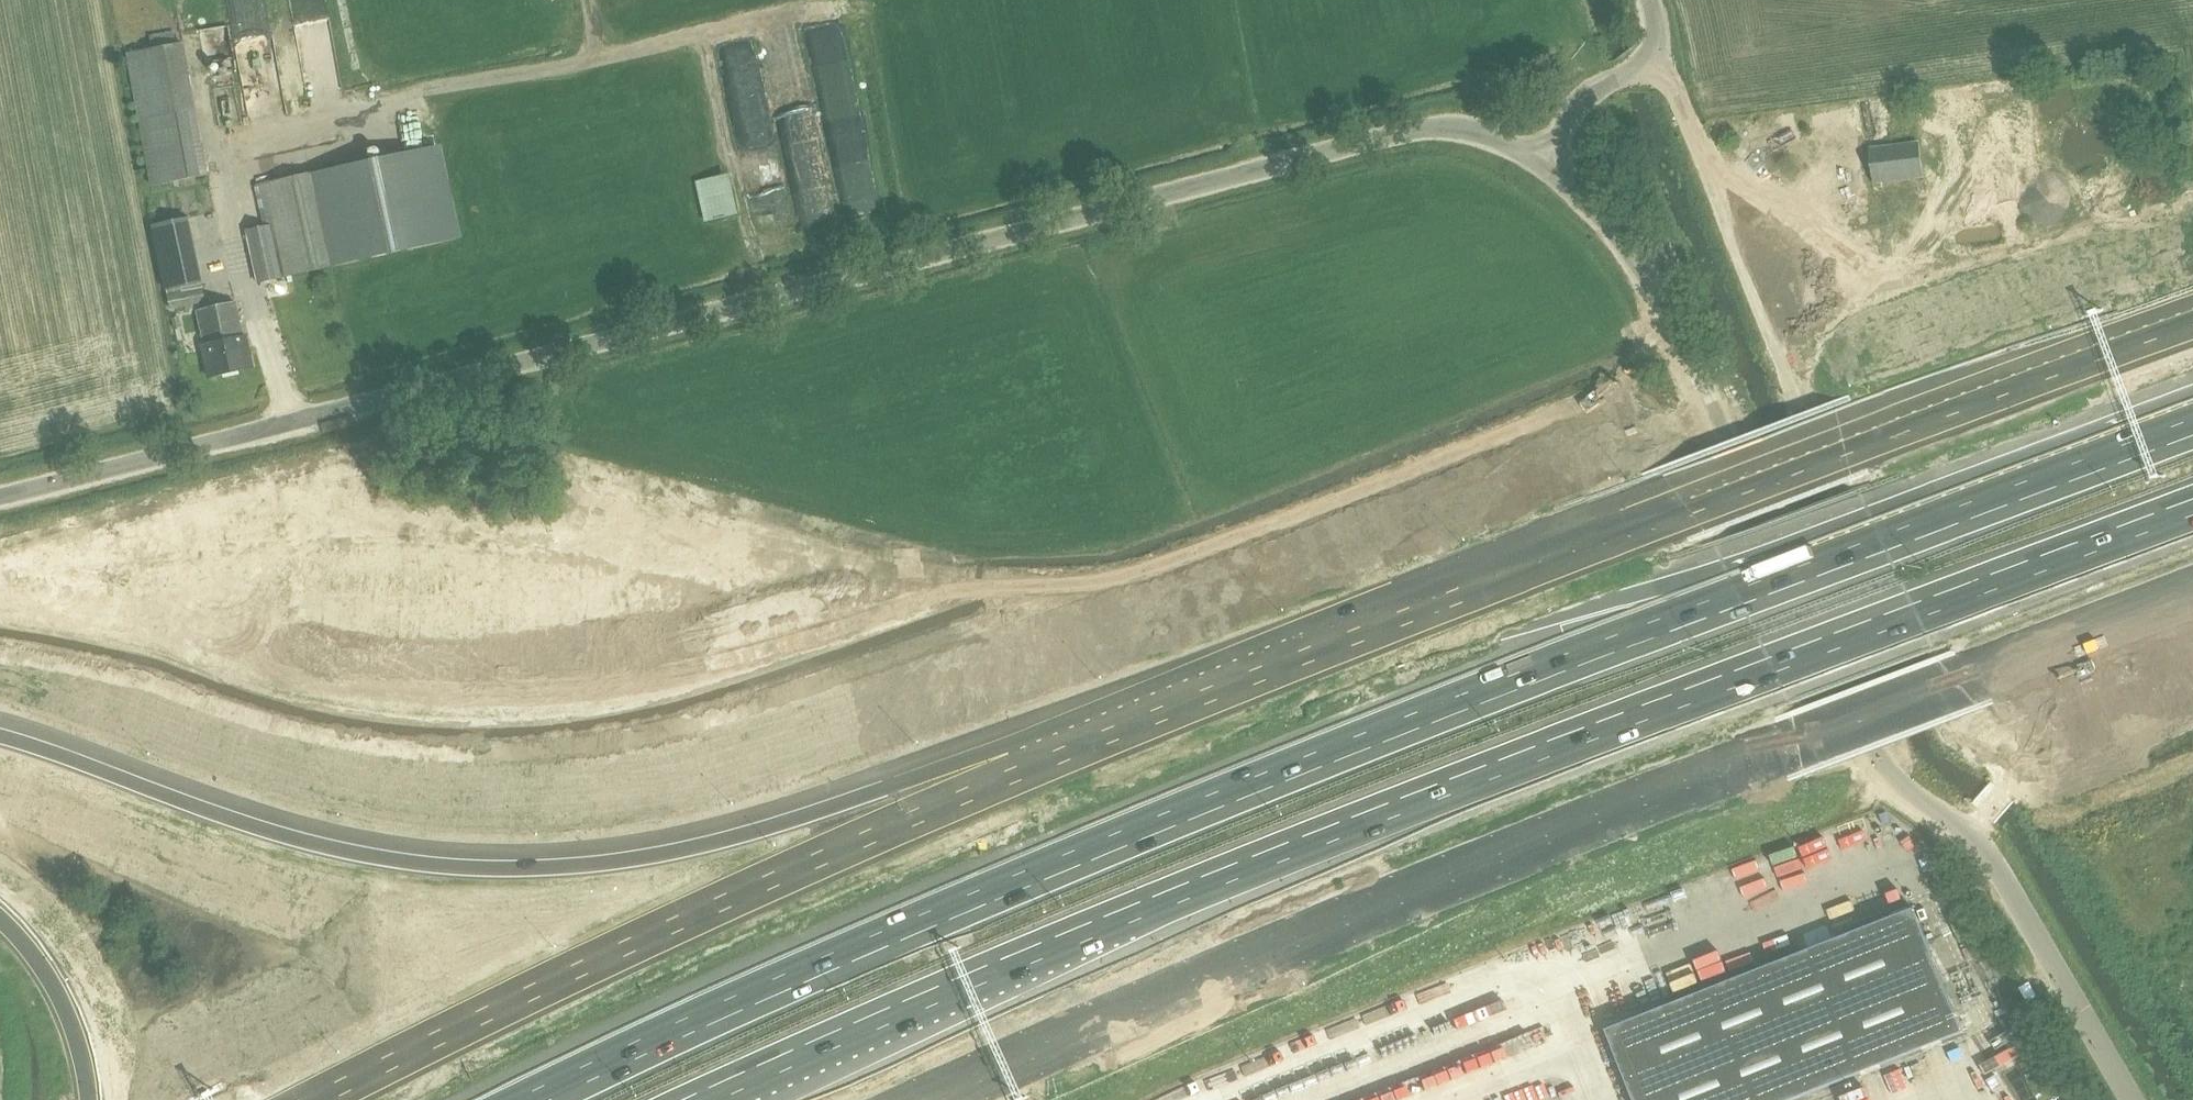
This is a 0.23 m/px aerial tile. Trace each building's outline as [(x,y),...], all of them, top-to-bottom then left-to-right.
[(261,0),(225,0),(225,2),(233,1),(239,49),(266,46),(261,0)] [(182,44),(129,54),(153,184),(205,175),(182,44)] [(1873,185),(1882,184),(1923,178),(1918,143),(1868,150),(1873,185)] [(441,146),(338,167),(330,169),(258,184),(267,225),(244,230),(255,284),(266,281),(275,279),(350,263),(461,239),(441,146)] [(2058,226),(2149,217),(2145,169),(2124,171),(2123,163),(2067,169),(2068,180),(2054,181),(2055,188),(2041,190),(2044,222),(2058,220),(2058,226)] [(153,226),(156,238),(166,291),(200,284),(186,219),(153,226)] [(278,281),(275,279),(266,281),(274,287),(275,286),(275,285),(276,283),(277,282),(278,281)] [(209,377),(251,368),(244,337),(242,337),(235,303),(197,311),(204,345),(202,346),(209,377)] [(1634,1099),(1792,1099),(1963,1033),(1914,909),(1606,1030),(1634,1099)]
